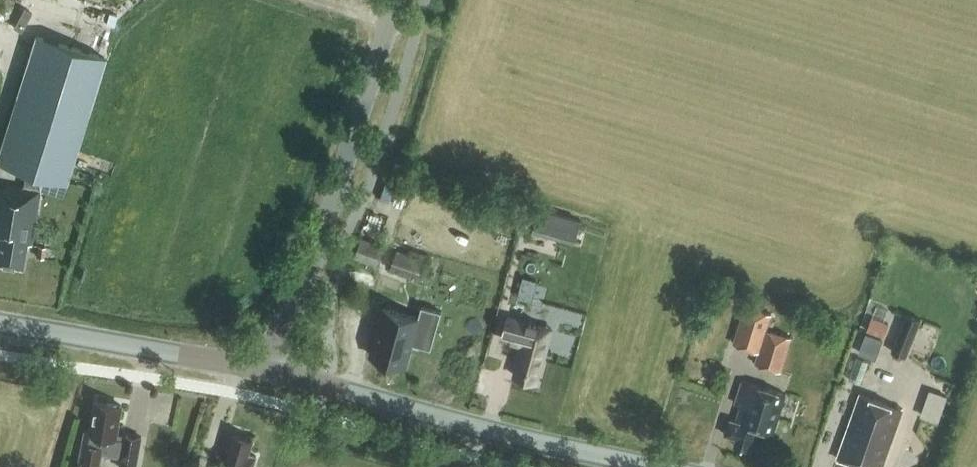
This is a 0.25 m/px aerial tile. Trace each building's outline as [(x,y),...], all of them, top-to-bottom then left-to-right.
[(104,57),(35,35),(0,148),(0,160),(27,168),(22,186),(4,183),(4,186),(0,185),(0,263),(22,267),(26,243),(31,244),(40,189),(39,189),(42,173),(65,180),(104,57)] [(576,242),(583,219),(541,207),(534,230),(576,242)] [(361,237),(354,256),(378,265),(385,246),(361,237)] [(417,278),(425,258),(397,248),(390,268),(417,278)] [(431,347),(441,310),(422,305),(418,317),(384,307),(370,354),(406,364),(412,342),(431,347)] [(745,305),(739,324),(764,332),(766,329),(771,313),(745,305)] [(908,357),(923,319),(906,313),(892,351),(908,357)] [(541,365),(551,328),(507,316),(502,338),(516,341),(518,338),(523,339),(522,345),(521,345),(518,358),(519,360),(514,375),(535,381),(540,365),(541,365)] [(872,317),(867,329),(884,336),(889,323),(872,317)] [(780,371),(790,336),(766,329),(764,332),(755,363),(780,371)] [(773,433),(785,393),(742,380),(735,402),(736,403),(743,405),(741,412),(739,411),(735,421),(729,419),(724,434),(736,438),(734,445),(748,450),(755,427),(773,433)] [(902,408),(860,393),(836,458),(850,463),(848,466),(881,466),(902,408)] [(938,422),(944,403),(926,396),(920,415),(938,422)] [(121,404),(97,400),(94,416),(93,416),(90,431),(85,430),(78,466),(99,466),(102,453),(121,456),(119,466),(136,466),(141,437),(125,434),(125,438),(115,436),(121,404)] [(252,439),(233,433),(229,447),(228,447),(221,466),(252,466),(256,456),(248,453),(252,439)]
